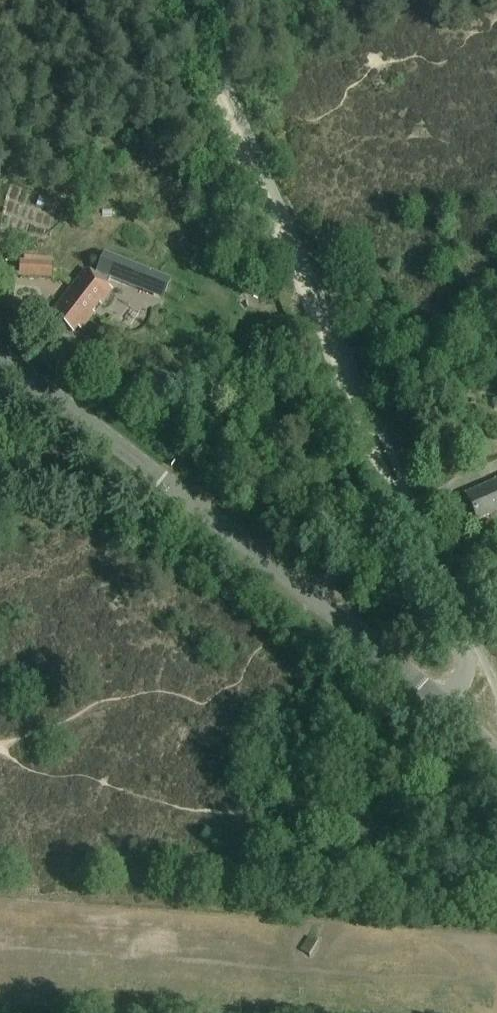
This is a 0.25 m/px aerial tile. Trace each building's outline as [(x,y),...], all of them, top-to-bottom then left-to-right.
[(106,251),(98,272),(165,299),(174,278),(106,251)] [(18,278),(52,280),(53,264),(19,262),(18,278)] [(112,290),(86,270),(50,316),(72,333),(76,328),(81,331),(94,314),(92,312),(98,304),(100,306),(112,290)] [(494,479),(495,481),(465,495),(477,522),(496,512),(496,478),(494,479)]
